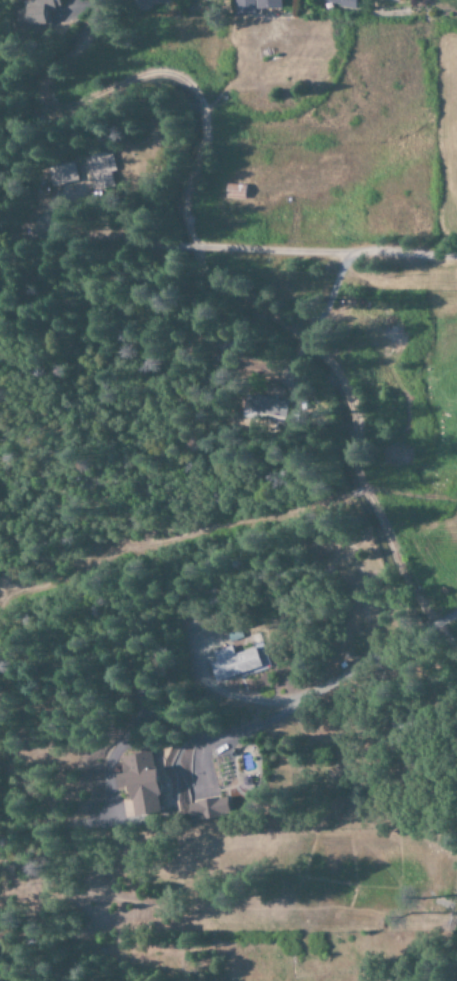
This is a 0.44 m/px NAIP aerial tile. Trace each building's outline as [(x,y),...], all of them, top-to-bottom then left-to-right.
[(49,9),(57,9),(56,0),(36,0),(36,2),(24,3),(26,25),(50,23),(49,9)] [(235,14),(254,13),(253,0),(234,0),(235,14)] [(280,0),(255,0),(255,8),(280,7),(280,0)] [(118,171),(113,151),(84,158),(92,192),(115,186),(111,172),(118,171)] [(48,166),(50,186),(77,183),(75,164),(48,166)] [(292,402),(248,394),(244,417),(288,426),(292,402)] [(245,646),(243,632),(230,634),(232,648),(245,646)] [(215,683),(268,667),(261,645),(234,653),(232,646),(213,652),(216,661),(209,663),(215,683)] [(161,813),(151,750),(119,755),(122,773),(115,774),(117,788),(128,786),(133,817),(161,813)] [(189,822),(229,815),(228,805),(239,804),(236,789),(225,791),(226,797),(186,803),(189,822)]
